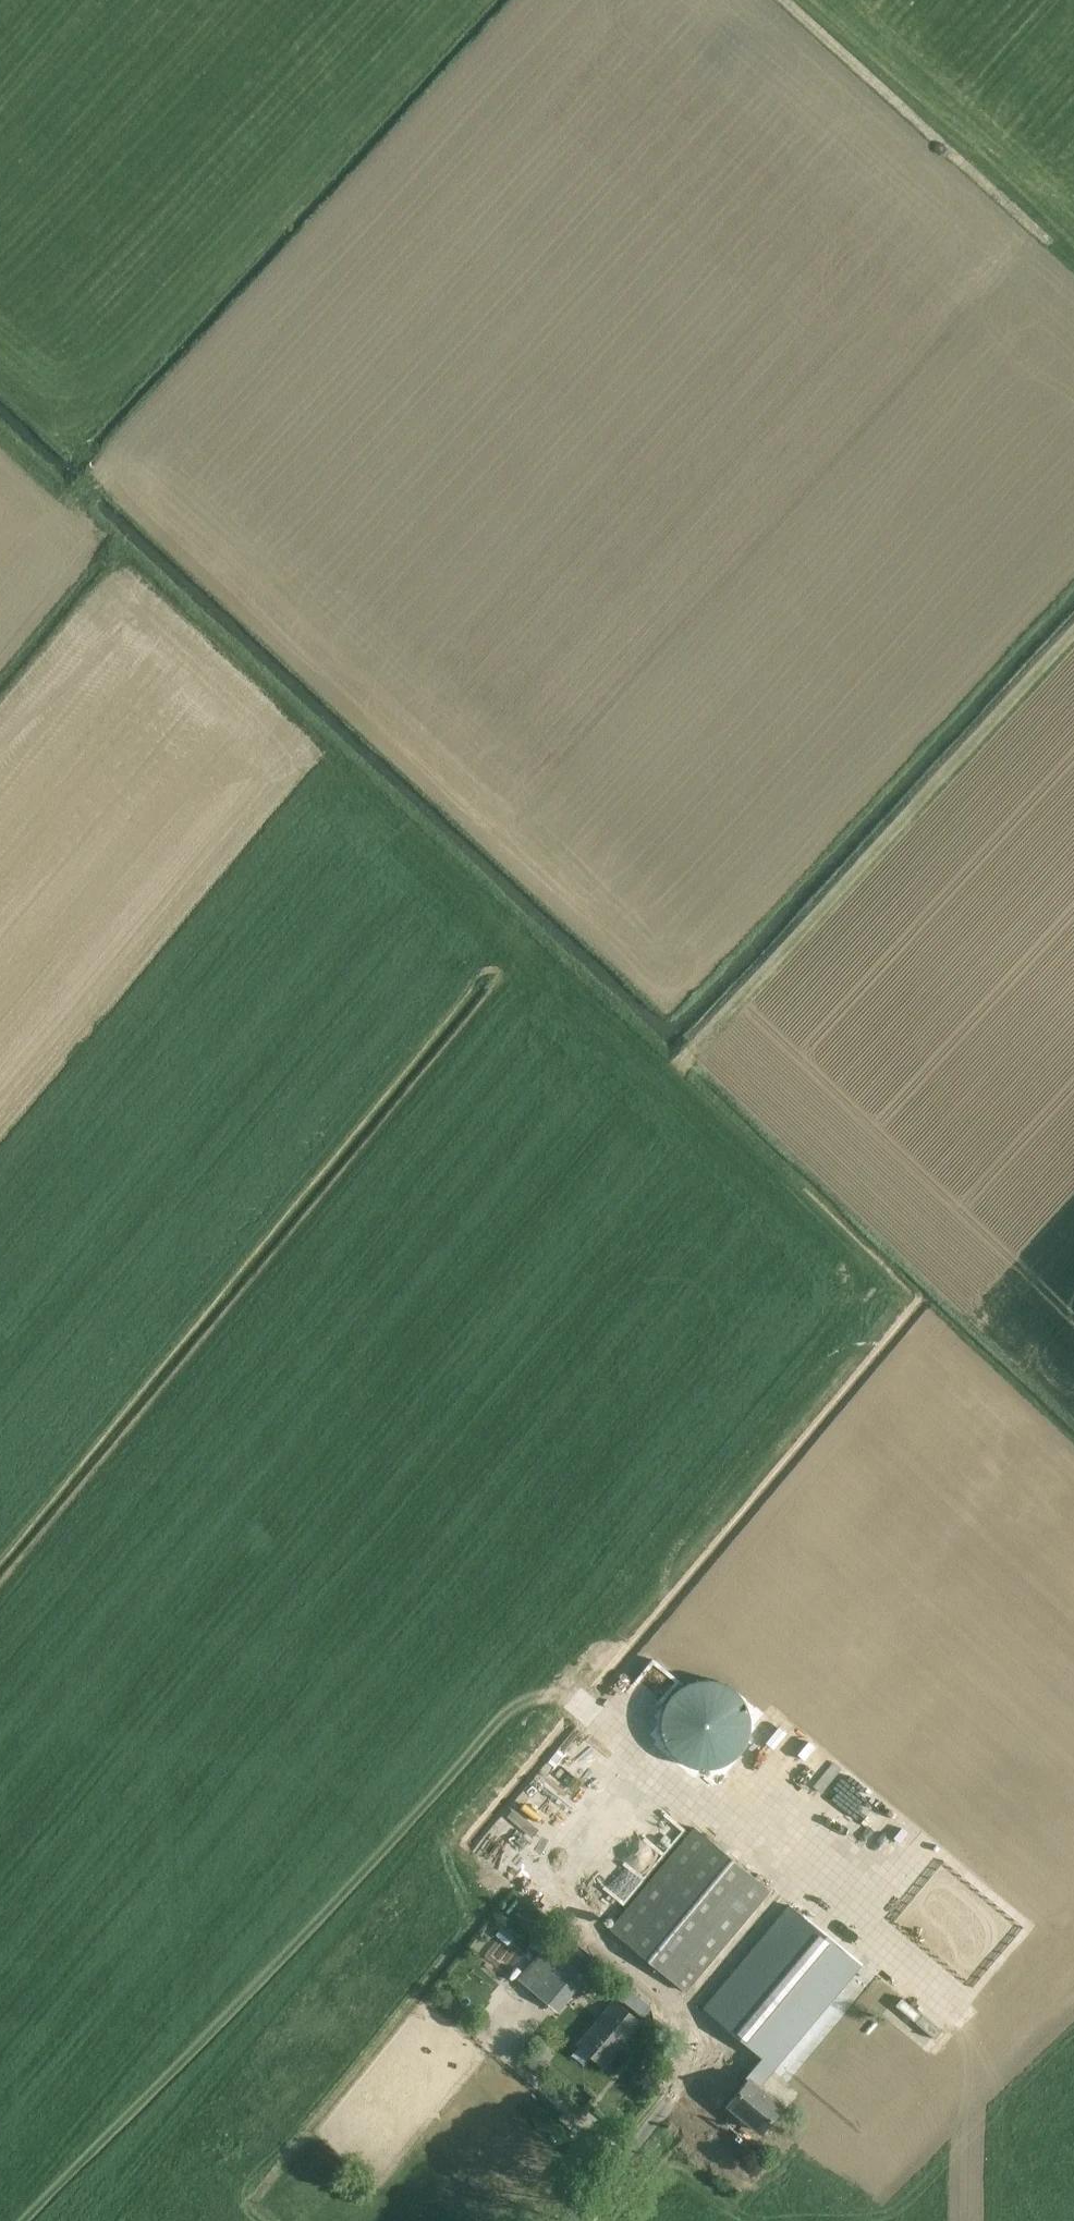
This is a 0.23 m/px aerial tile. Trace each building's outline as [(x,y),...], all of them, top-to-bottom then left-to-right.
[(661,1710),(659,1723),(661,1736),(666,1748),(674,1757),(684,1764),(697,1768),(709,1768),(721,1765),(732,1759),(741,1750),(747,1738),(749,1726),(748,1713),(744,1702),(736,1692),(725,1684),(713,1679),(700,1678),(687,1682),(675,1689),(667,1698),(661,1710)] [(609,1930),(683,1991),(769,1887),(695,1826),(609,1930)] [(789,1904),(717,1990),(703,2007),(762,2056),(745,2076),(744,2075),(743,2076),(747,2079),(726,2104),(738,2114),(740,2112),(760,2128),(758,2130),(759,2131),(782,2104),(759,2085),(860,1963),(789,1904)] [(494,1934),(507,1945),(514,1937),(501,1926),(494,1934)] [(943,1928),(932,1949),(988,1979),(999,1958),(943,1928)] [(577,1945),(566,1960),(548,1946),(519,1980),(557,2013),(586,1977),(581,1973),(584,1970),(623,2003),(629,1997),(589,1964),(593,1959),(577,1945)] [(577,2044),(587,2052),(603,2066),(640,2023),(613,2001),(577,2044)]
